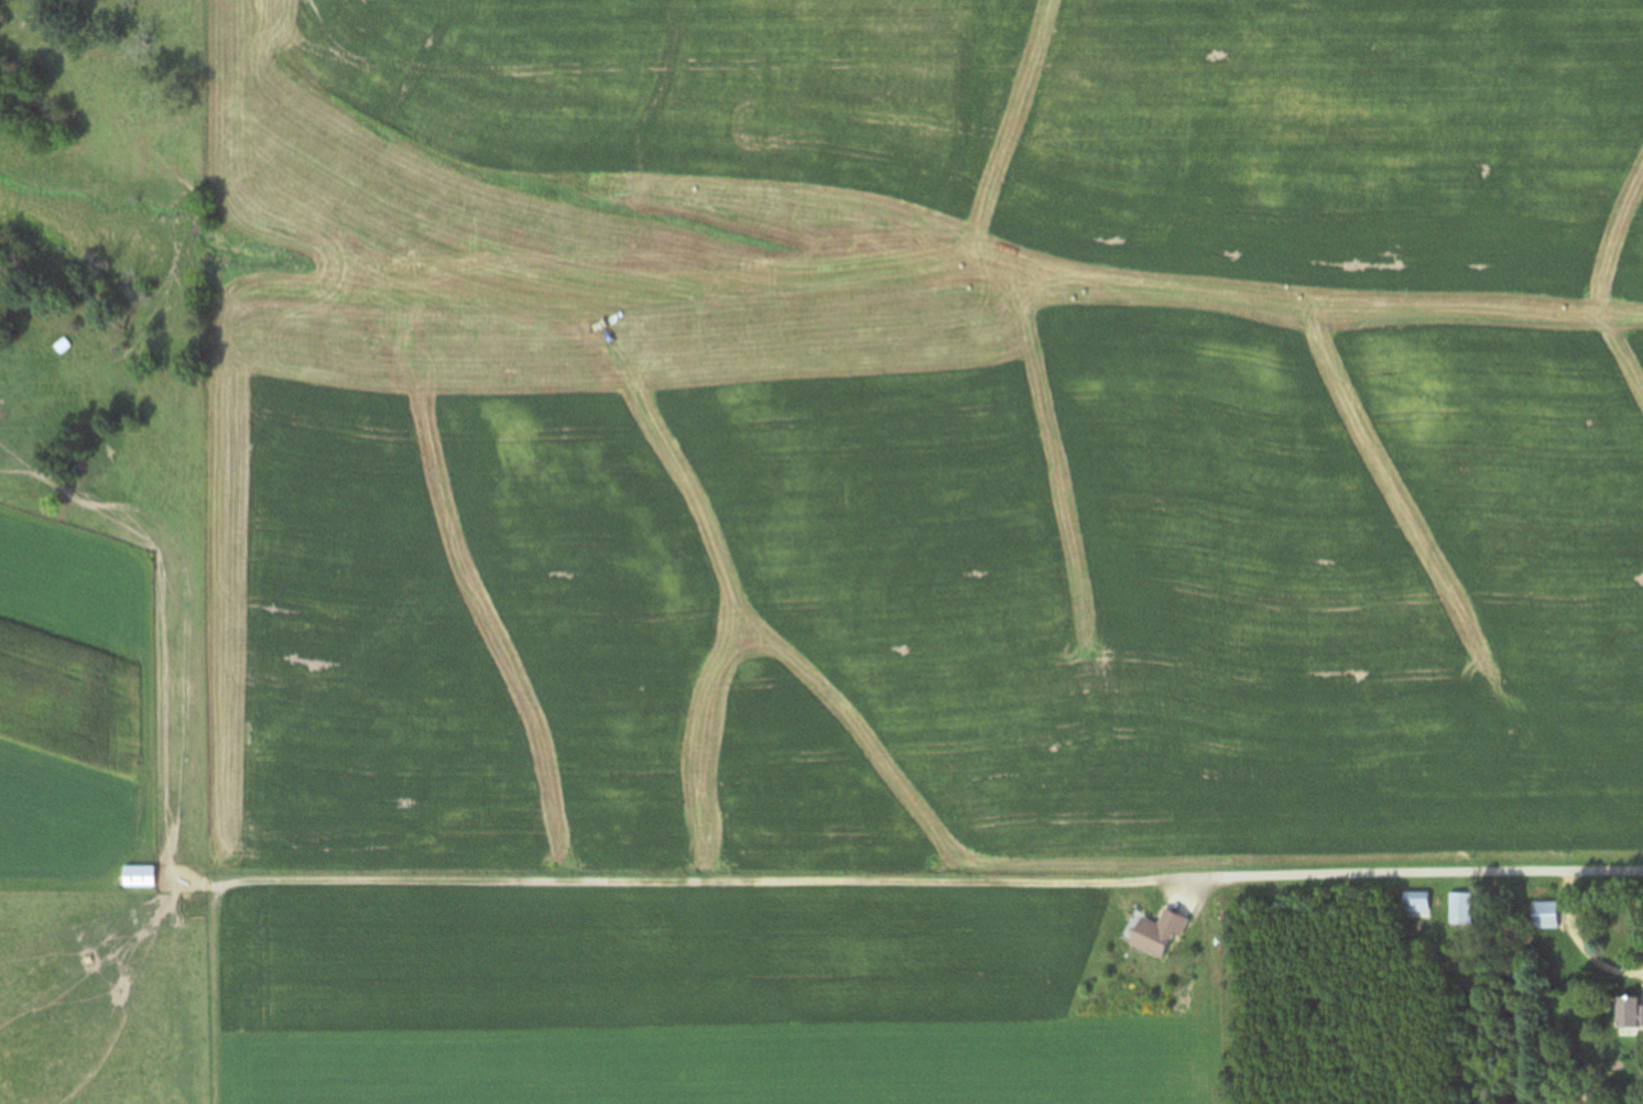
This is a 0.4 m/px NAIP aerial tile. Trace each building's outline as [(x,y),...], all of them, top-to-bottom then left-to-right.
[(155,867),(123,867),(123,887),(155,887),(155,867)] [(1431,918),(1431,893),(1405,893),(1405,918),(1431,918)] [(1450,925),(1472,925),(1472,893),(1450,893),(1450,925)] [(1558,902),(1532,902),(1532,928),(1558,928),(1558,902)] [(1181,939),(1188,919),(1162,909),(1157,922),(1134,914),(1122,944),(1162,959),(1171,935),(1181,939)] [(1642,1029),(1642,1002),(1615,1002),(1615,1029),(1642,1029)]
